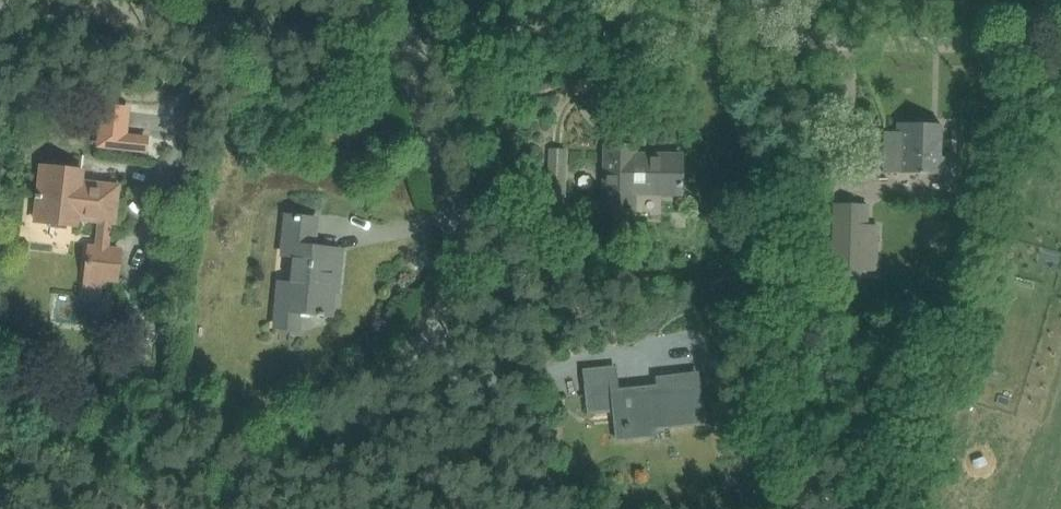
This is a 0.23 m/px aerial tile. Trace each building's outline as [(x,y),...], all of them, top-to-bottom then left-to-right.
[(104,106),(100,145),(150,150),(151,140),(125,137),(128,108),(104,106)] [(883,173),(948,175),(949,157),(940,157),(941,124),(897,123),(897,131),(884,131),(884,153),(883,173)] [(681,193),(682,178),(682,156),(634,155),(634,146),(605,146),(604,216),(633,216),(633,193),(681,193)] [(548,147),(544,213),(562,214),(566,148),(548,147)] [(33,221),(46,222),(50,223),(50,227),(67,229),(67,225),(75,226),(76,219),(98,222),(95,248),(89,247),(85,285),(99,287),(100,278),(117,280),(120,251),(108,249),(111,223),(114,223),(118,186),(102,184),(101,190),(80,188),(82,171),(40,166),(37,195),(35,195),(33,221)] [(830,204),(829,272),(865,272),(869,273),(870,227),(850,226),(851,205),(830,204)] [(287,216),(284,246),(295,247),(294,256),(292,285),(289,311),(310,313),(318,313),(318,315),(324,315),(324,314),(328,314),(328,310),(331,310),(333,292),(330,292),(332,272),(338,273),(341,250),(313,247),(316,219),(287,216)] [(122,361),(118,391),(161,397),(168,345),(152,343),(149,365),(122,361)] [(623,438),(645,436),(653,435),(652,427),(702,422),(697,374),(673,376),(655,378),(656,387),(613,391),(610,369),(585,371),(589,412),(624,408),(627,437),(623,437),(623,438)]
